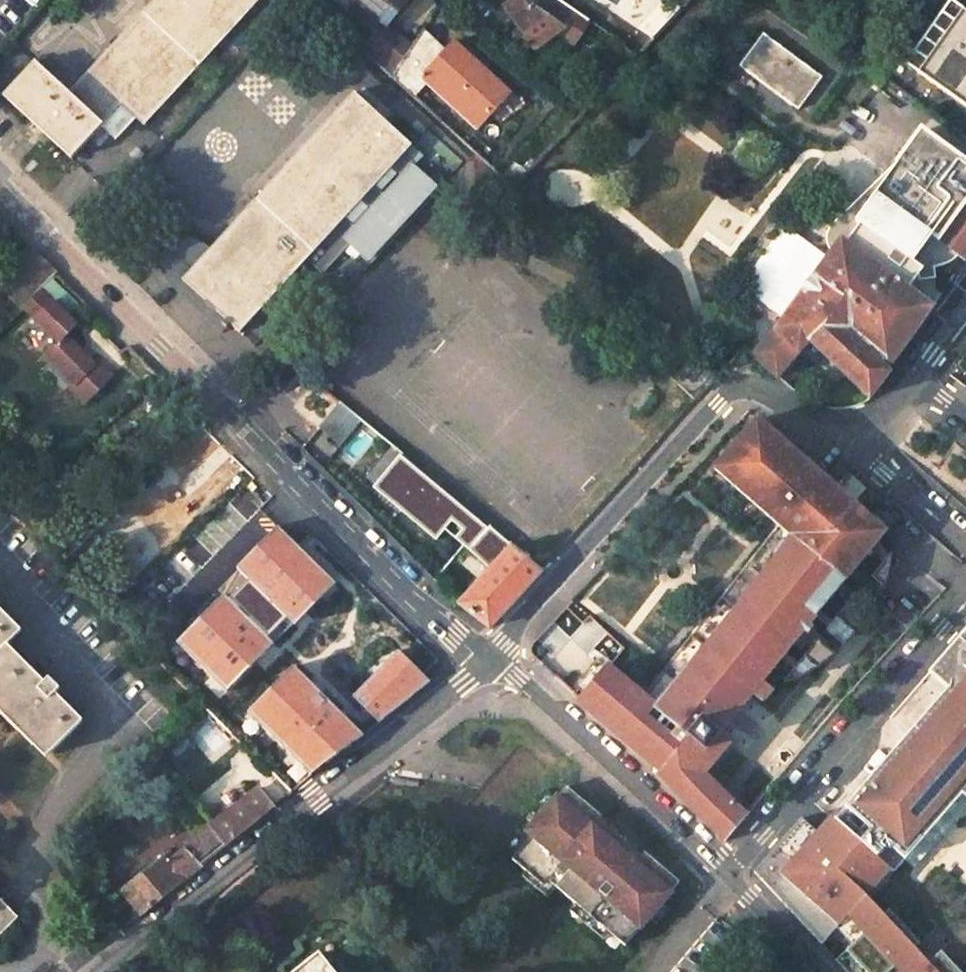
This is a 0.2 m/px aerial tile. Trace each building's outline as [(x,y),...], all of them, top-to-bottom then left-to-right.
[(79,73),(99,92),(117,106),(127,115),(142,128),(259,0),(148,0),(79,73)] [(320,0),(318,0),(312,6),(323,17),(330,10),(320,0)] [(388,31),(413,3),(410,0),(351,0),(358,7),(351,15),(380,40),(366,56),(390,78),(409,50),(388,31)] [(553,0),(516,0),(514,1),(507,7),(520,22),(514,27),(535,55),(558,38),(577,48),(588,22),(553,0)] [(688,0),(671,0),(668,3),(681,13),(691,2),(688,0)] [(951,1),(906,63),(965,106),(965,12),(951,1)] [(413,99),(427,82),(449,100),(447,103),(478,130),(489,117),(499,125),(523,108),(452,45),(446,53),(420,32),(409,50),(390,78),(413,99)] [(821,79),(761,35),(737,68),(796,111),(821,79)] [(91,117),(20,54),(0,76),(0,102),(58,154),(91,117)] [(219,324),(224,328),(227,324),(237,333),(305,262),(323,243),(330,250),(325,256),(333,263),(345,251),(351,245),(345,240),(399,181),(414,165),(414,164),(403,154),(411,145),(355,92),(205,252),(180,279),(223,320),(219,324)] [(99,145),(127,115),(117,106),(89,136),(99,145)] [(829,256),(752,360),(774,378),(791,355),(801,353),(840,381),(833,392),(835,414),(858,412),(885,374),(883,373),(929,309),(895,284),(907,275),(915,272),(930,269),(944,265),(956,257),(963,263),(965,259),(965,168),(918,132),(895,164),(894,163),(831,229),(827,233),(825,237),(824,240),(824,244),(824,249),(826,252),(829,256)] [(351,245),(345,251),(355,260),(360,255),(367,261),(438,185),(414,165),(345,240),(351,245)] [(162,267),(165,274),(169,279),(173,285),(208,316),(205,320),(219,333),(224,328),(219,324),(223,320),(180,279),(205,252),(199,247),(193,244),(187,241),(180,240),(173,239),(166,238),(160,241),(158,247),(158,254),(160,261),(162,267)] [(305,262),(321,276),(333,263),(325,256),(330,250),(323,243),(305,262)] [(55,273),(34,252),(0,286),(21,305),(22,307),(39,290),(55,273)] [(95,364),(66,336),(75,326),(39,290),(22,307),(21,305),(19,308),(57,345),(48,354),(77,383),(73,387),(87,402),(114,375),(99,360),(95,364)] [(334,404),(313,430),(335,448),(356,422),(334,404)] [(835,491),(755,423),(710,471),(771,525),(773,527),(787,540),(782,545),(779,545),(776,546),(774,548),(773,551),(773,554),(774,556),(700,649),(698,647),(652,706),(638,695),(597,664),(569,695),(578,703),(576,705),(656,772),(653,776),(667,790),(678,801),(703,769),(731,736),(719,726),(746,692),(757,701),(767,690),(756,680),(880,531),(852,507),(835,491)] [(452,540),(466,550),(487,529),(398,456),(371,488),(434,540),(448,524),(458,531),(452,540)] [(782,545),(787,540),(773,527),(638,695),(652,706),(698,647),(700,649),(774,556),(773,554),(773,551),(774,548),(776,546),(779,545),(782,545)] [(487,529),(479,538),(490,546),(478,561),(489,569),(457,607),(486,630),(541,571),(508,544),(507,546),(487,529)] [(222,600),(175,648),(226,697),(291,628),(293,629),(333,587),(275,531),(234,573),(247,584),(227,604),(222,600)] [(45,753),(78,720),(53,694),(59,688),(47,676),(41,682),(4,646),(19,631),(0,612),(0,707),(45,753)] [(927,672),(947,690),(833,818),(894,871),(961,794),(965,799),(965,629),(927,672)] [(378,724),(429,683),(397,653),(352,700),(378,724)] [(310,776),(362,737),(292,670),(248,716),(310,776)] [(721,844),(747,814),(721,784),(703,769),(678,801),(721,844)] [(610,825),(568,789),(560,798),(558,797),(545,811),(536,822),(542,826),(534,835),(511,860),(524,871),(521,875),(536,889),(546,878),(554,886),(621,945),(635,929),(637,931),(645,922),(661,904),(669,894),(667,892),(676,883),(643,854),(639,859),(606,830),(607,828),(610,825)] [(210,828),(226,846),(272,809),(257,790),(210,828)] [(539,806),(523,824),(534,835),(542,826),(536,822),(545,811),(539,806)] [(894,871),(833,818),(817,836),(785,873),(837,925),(844,916),(849,919),(872,894),(894,871)] [(795,838),(806,826),(798,819),(788,831),(795,838)] [(207,823),(193,834),(212,857),(226,846),(210,828),(207,823)] [(785,873),(817,836),(806,826),(795,838),(788,831),(750,874),(819,946),(837,925),(785,873)] [(212,857),(193,834),(183,843),(186,847),(167,863),(164,858),(121,893),(140,915),(212,857)] [(546,878),(536,889),(544,896),(554,886),(546,878)] [(837,925),(853,942),(833,961),(843,971),(959,971),(941,953),(934,960),(872,894),(849,919),(844,916),(837,925)] [(19,915),(0,896),(0,933),(19,915)] [(661,904),(645,922),(651,926),(667,908),(661,904)] [(316,954),(294,971),(330,971),(316,954)]
